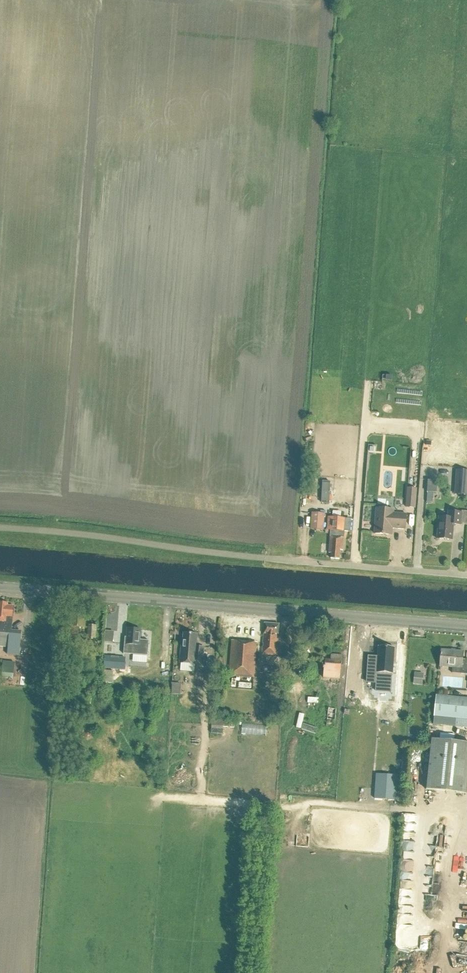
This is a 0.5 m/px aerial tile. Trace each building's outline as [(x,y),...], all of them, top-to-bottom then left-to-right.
[(466,496),(466,472),(456,471),(454,495),(466,496)] [(441,477),(440,501),(449,501),(449,477),(441,477)] [(426,493),(436,493),(437,481),(427,480),(426,493)] [(405,508),(415,509),(416,489),(406,488),(405,508)] [(374,534),(391,536),(392,529),(405,530),(406,515),(393,514),(393,511),(376,509),(374,534)] [(447,518),(439,518),(437,540),(452,541),(453,525),(460,526),(461,514),(448,512),(447,518)] [(310,530),(323,531),(324,514),(311,513),(310,530)] [(347,533),(347,532),(350,532),(351,519),(327,518),(326,531),(327,531),(327,532),(331,532),(329,554),(331,554),(330,559),(339,560),(340,551),(342,551),(343,533),(347,533)] [(8,647),(7,654),(19,655),(21,633),(11,632),(12,625),(12,626),(14,606),(7,606),(7,603),(3,603),(0,602),(0,646),(8,647)] [(86,610),(71,609),(69,625),(62,624),(61,635),(78,636),(78,628),(84,629),(86,610)] [(279,625),(264,624),(262,655),(277,656),(279,625)] [(96,626),(88,625),(86,663),(95,664),(96,643),(95,643),(96,626)] [(125,637),(124,654),(133,655),(148,656),(149,641),(140,640),(141,631),(127,629),(126,637),(125,637)] [(181,642),(180,656),(179,664),(196,665),(196,662),(203,663),(204,648),(196,648),(197,635),(183,634),(182,642),(181,642)] [(372,637),(359,638),(360,655),(373,654),(372,637)] [(254,678),(257,642),(231,641),(229,676),(254,678)] [(368,662),(367,682),(377,683),(377,673),(393,674),(394,648),(378,647),(377,662),(368,662)] [(440,667),(452,668),(452,674),(466,675),(466,663),(462,662),(463,653),(441,651),(440,667)] [(341,656),(331,655),(330,661),(325,660),(324,678),(340,679),(341,656)] [(104,669),(124,670),(125,658),(105,656),(104,669)] [(2,662),(1,673),(13,674),(14,663),(2,662)] [(108,679),(109,672),(89,669),(88,676),(108,679)] [(414,673),(413,685),(422,686),(423,674),(414,673)] [(155,688),(155,699),(164,699),(164,689),(155,688)] [(387,706),(387,689),(379,689),(379,706),(387,706)] [(436,696),(433,724),(466,728),(466,699),(436,696)] [(328,708),(327,720),(336,721),(337,709),(328,708)] [(223,723),(223,721),(212,720),(211,729),(223,730),(223,727),(223,723)] [(466,794),(466,785),(466,744),(432,740),(426,790),(466,794)] [(398,776),(376,774),(374,799),(396,800),(398,776)] [(398,838),(398,828),(396,828),(396,819),(389,819),(389,837),(398,838)] [(386,856),(397,857),(398,840),(392,840),(392,845),(387,845),(386,856)] [(452,860),(452,871),(464,871),(464,868),(466,868),(466,862),(466,860),(452,860)] [(406,886),(415,888),(419,871),(410,869),(406,886)] [(460,924),(461,917),(444,915),(443,921),(460,924)] [(459,939),(466,939),(466,926),(459,926),(459,939)]
